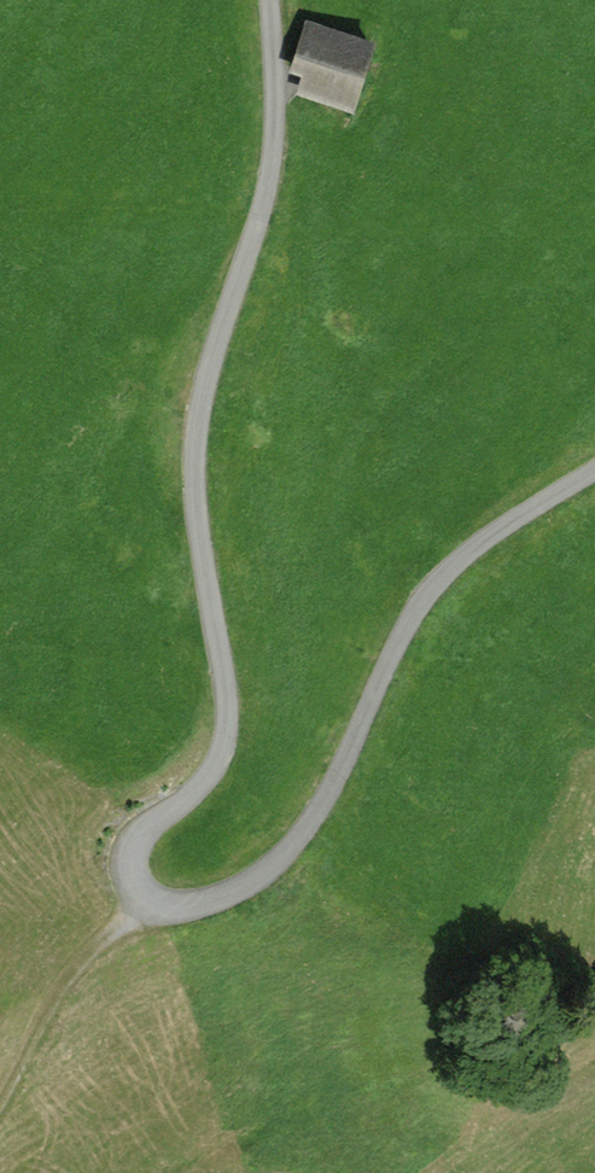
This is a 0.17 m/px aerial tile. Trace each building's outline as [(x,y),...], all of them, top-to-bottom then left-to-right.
[(376,40),(306,19),(291,72),(301,75),(295,95),(355,112),(376,40)]
